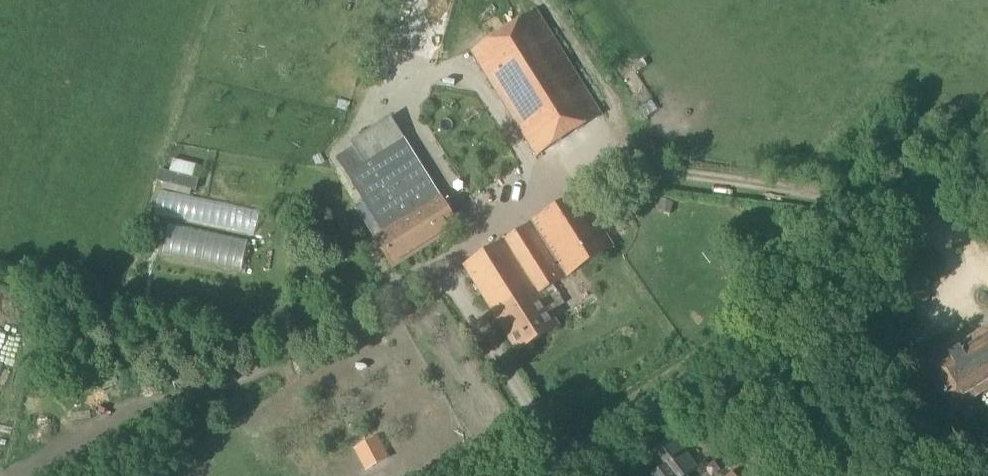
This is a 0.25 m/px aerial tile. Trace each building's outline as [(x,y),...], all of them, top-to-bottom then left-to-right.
[(588,143),(579,129),(602,115),(536,10),(469,51),(536,157),(559,142),(567,156),(588,143)] [(392,269),(460,226),(391,117),(349,143),(352,147),(335,158),(380,230),(371,236),(392,269)] [(156,181),(164,183),(192,189),(196,190),(199,179),(193,178),(170,172),(159,169),(156,181)] [(516,351),(557,325),(538,295),(615,247),(579,191),(503,239),(504,241),(463,266),(516,351)] [(672,202),(660,200),(658,211),(670,213),(672,202)] [(190,238),(186,261),(247,271),(251,248),(190,238)] [(926,367),(952,409),(987,386),(987,328),(926,367)] [(231,358),(220,362),(224,372),(235,367),(231,358)] [(706,421),(721,411),(717,405),(702,416),(706,421)] [(697,468),(674,437),(648,457),(659,470),(651,475),(686,475),(697,468)] [(366,468),(386,457),(376,439),(356,450),(366,468)] [(749,442),(737,450),(744,460),(756,451),(749,442)] [(781,466),(766,447),(745,463),(754,475),(768,475),(781,466)]
